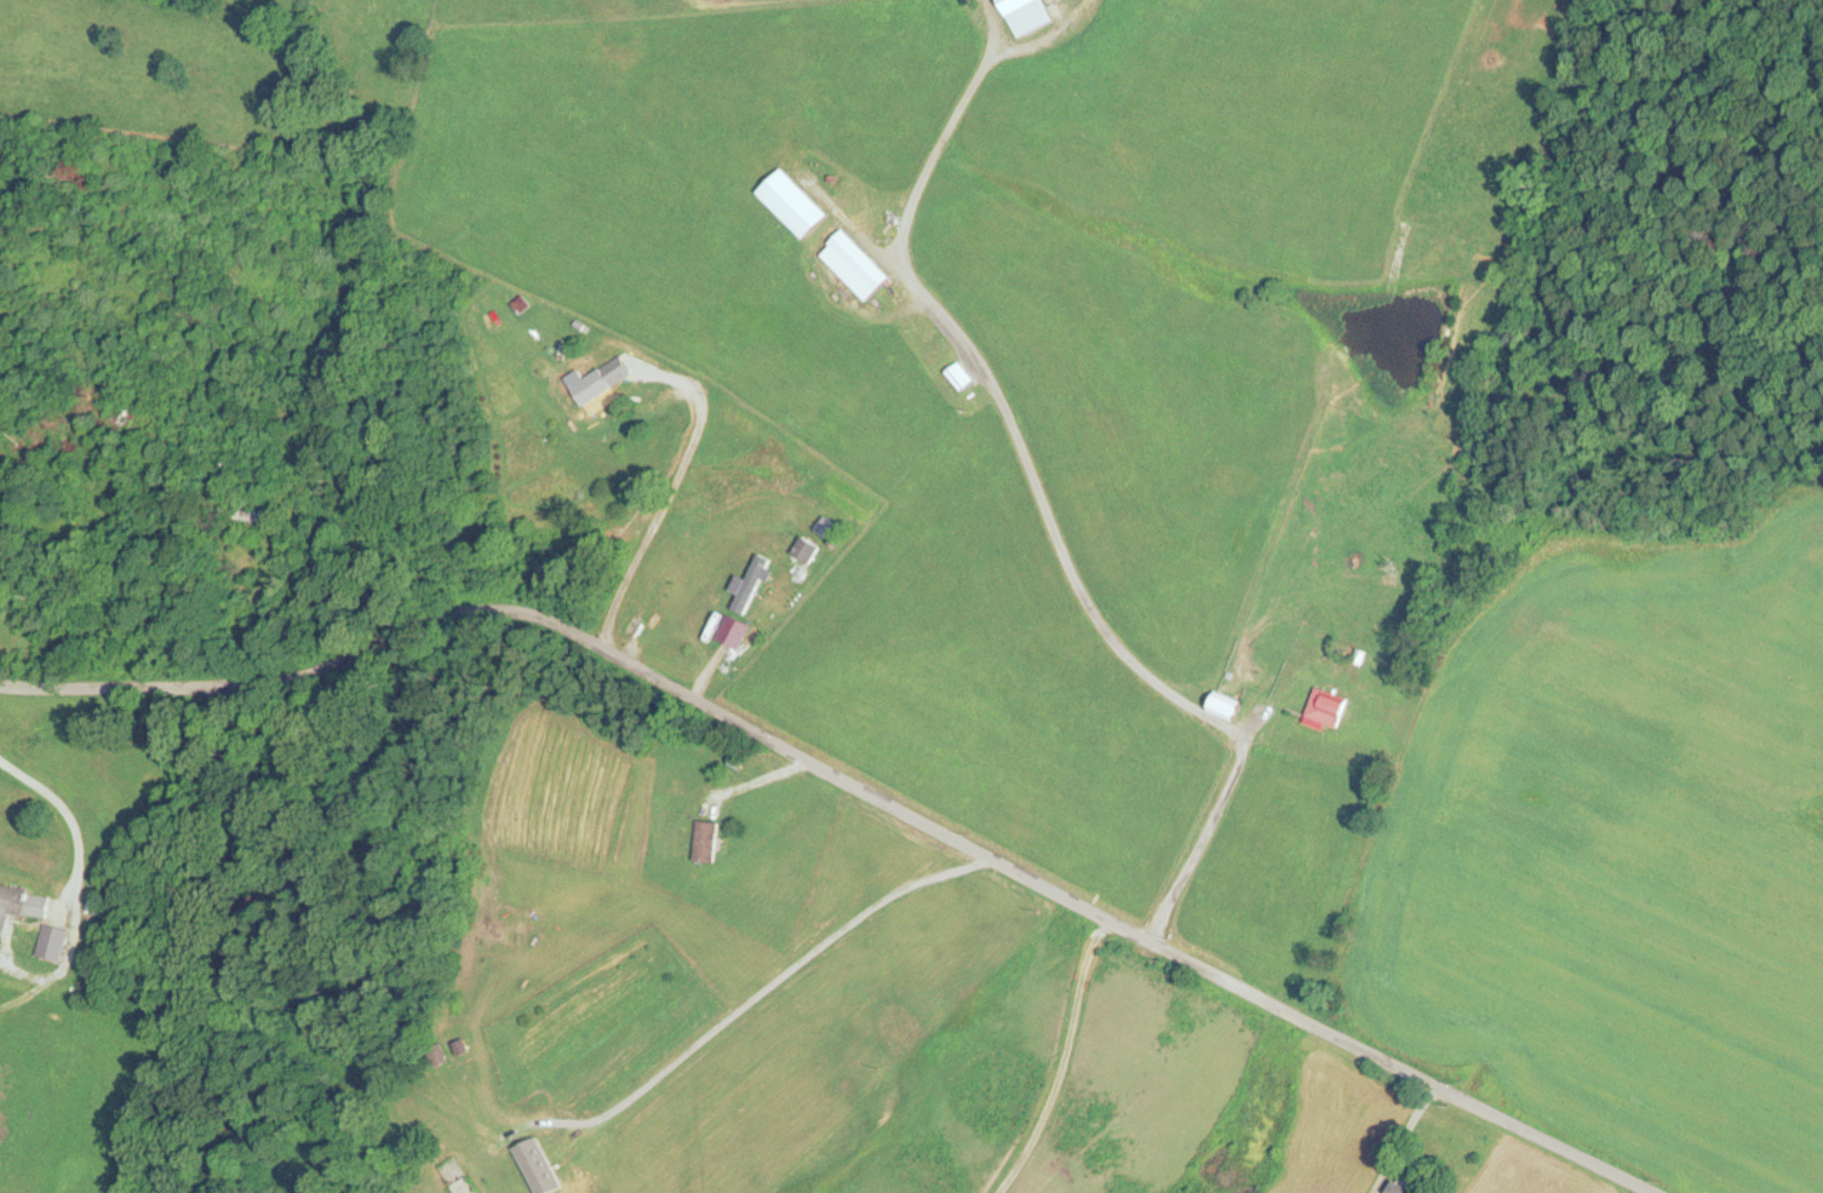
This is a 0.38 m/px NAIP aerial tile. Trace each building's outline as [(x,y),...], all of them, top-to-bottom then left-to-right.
[(1048,10),(1043,0),(999,0),(1010,26),(1048,10)] [(891,276),(845,228),(820,252),(867,300),(891,276)] [(614,386),(599,365),(571,385),(586,406),(614,386)] [(221,520),(266,520),(266,509),(221,509),(221,520)] [(820,547),(802,534),(790,551),(808,564),(820,547)] [(744,613),(770,558),(757,552),(731,607),(744,613)] [(1339,727),(1348,698),(1316,687),(1306,716),(1339,727)] [(717,820),(696,819),(694,860),(715,861),(717,820)] [(7,935),(10,912),(47,917),(51,892),(0,885),(0,934),(7,935)] [(37,954),(62,960),(69,929),(44,923),(37,954)] [(1395,1178),(1388,1192),(1425,1192),(1395,1178)]
